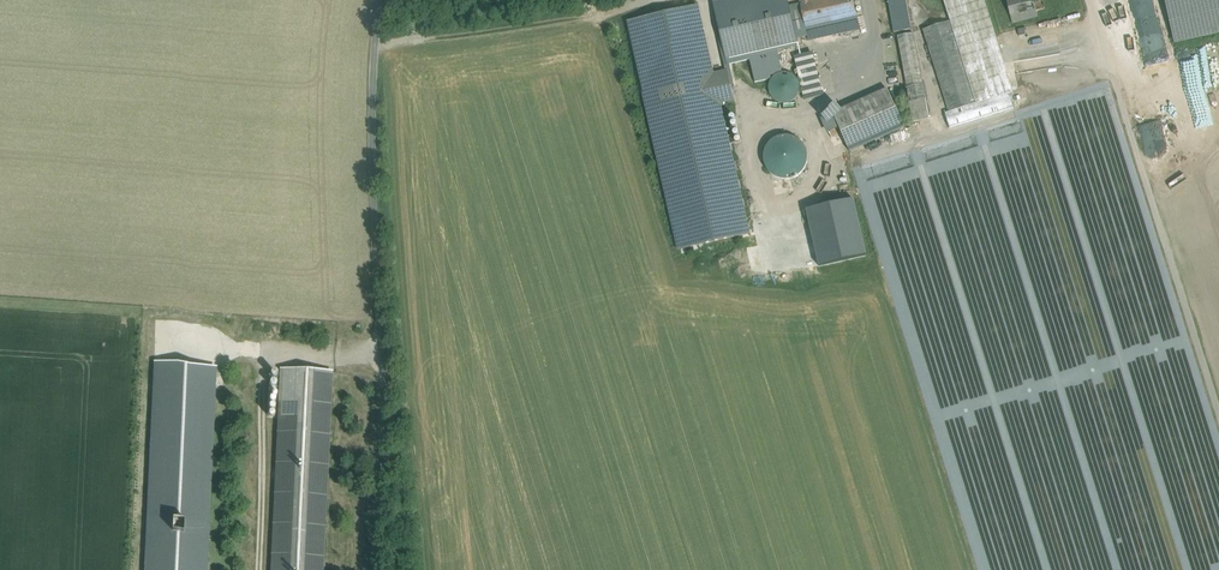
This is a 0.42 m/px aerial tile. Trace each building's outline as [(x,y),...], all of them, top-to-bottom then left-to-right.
[(714,3),(727,62),(798,46),(787,0),(728,0),(714,3)] [(801,4),(806,28),(858,16),(854,0),(820,0),(819,0),(812,2),(801,4)] [(894,32),(911,29),(905,0),(888,0),(894,32)] [(985,0),(944,0),(951,22),(950,22),(976,104),(1009,94),(1014,93),(985,0)] [(1007,2),(1012,23),(1038,17),(1036,11),(1033,0),(1015,0),(1007,2)] [(1036,11),(1045,9),(1043,0),(1033,0),(1036,11)] [(1152,0),(1130,0),(1136,34),(1158,30),(1152,0)] [(1174,43),(1218,33),(1218,0),(1165,0),(1174,43)] [(698,7),(627,23),(679,250),(748,234),(718,103),(733,99),(727,72),(714,75),(698,7)] [(858,16),(806,28),(808,35),(828,30),(828,31),(849,27),(849,25),(859,23),(858,16)] [(950,22),(923,30),(949,113),(976,104),(950,22)] [(914,33),(897,36),(907,87),(923,84),(914,33)] [(812,52),(795,56),(797,63),(813,59),(812,52)] [(813,59),(797,63),(799,70),(815,67),(813,59)] [(815,67),(799,70),(805,100),(822,96),(815,67)] [(799,94),(800,88),(799,82),(796,77),(791,74),(785,72),(779,74),(774,77),(771,82),(769,88),(771,94),(774,99),(779,102),(785,104),(791,102),(796,99),(799,94)] [(923,84),(907,87),(910,103),(914,122),(930,119),(923,84)] [(888,90),(833,114),(850,151),(904,127),(888,90)] [(949,113),(946,114),(950,128),(1013,108),(1009,94),(949,113)] [(784,136),(775,139),(768,145),(764,153),(764,162),(768,171),(775,177),(784,180),(793,179),(801,175),(806,167),(808,158),(806,149),(801,142),(793,137),(784,136)] [(1188,145),(1193,157),(1201,155),(1196,142),(1188,145)] [(853,200),(807,211),(820,266),(866,256),(853,200)] [(211,472),(216,365),(151,363),(147,456),(165,457),(165,460),(177,461),(197,462),(197,471),(211,472)] [(283,370),(274,569),(320,569),(330,372),(283,370)] [(193,498),(174,495),(169,529),(175,530),(174,537),(176,537),(178,525),(183,526),(184,518),(191,519),(192,513),(206,516),(208,503),(193,501),(193,498)]
